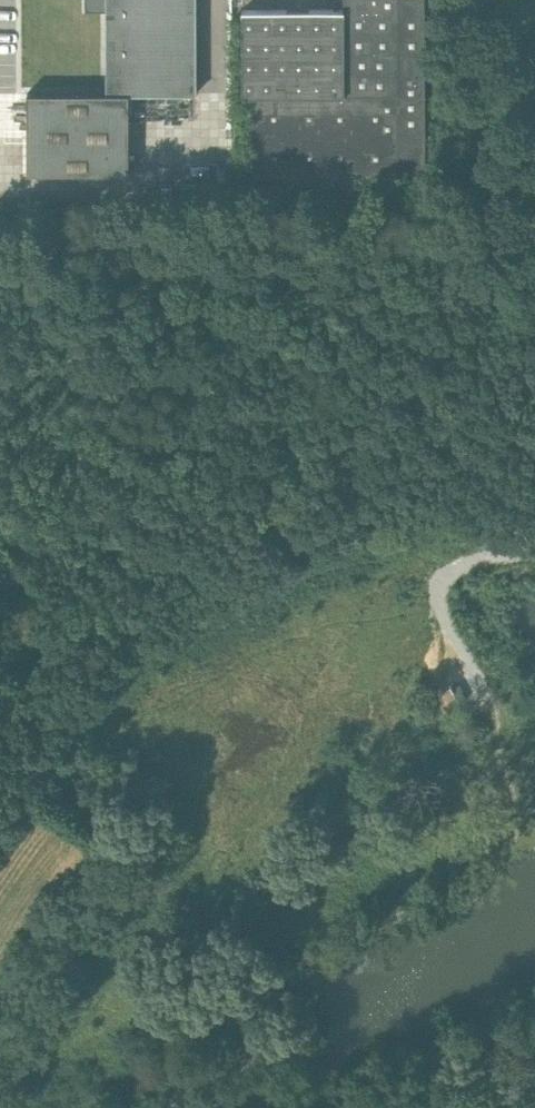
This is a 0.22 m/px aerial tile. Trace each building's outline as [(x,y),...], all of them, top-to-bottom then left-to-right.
[(196,0),(85,0),(85,10),(106,10),(106,93),(28,93),(27,172),(129,172),(129,93),(197,93),(196,0)] [(425,0),(345,0),(345,10),(242,11),(242,95),(252,96),(252,176),(426,176),(425,0)]
